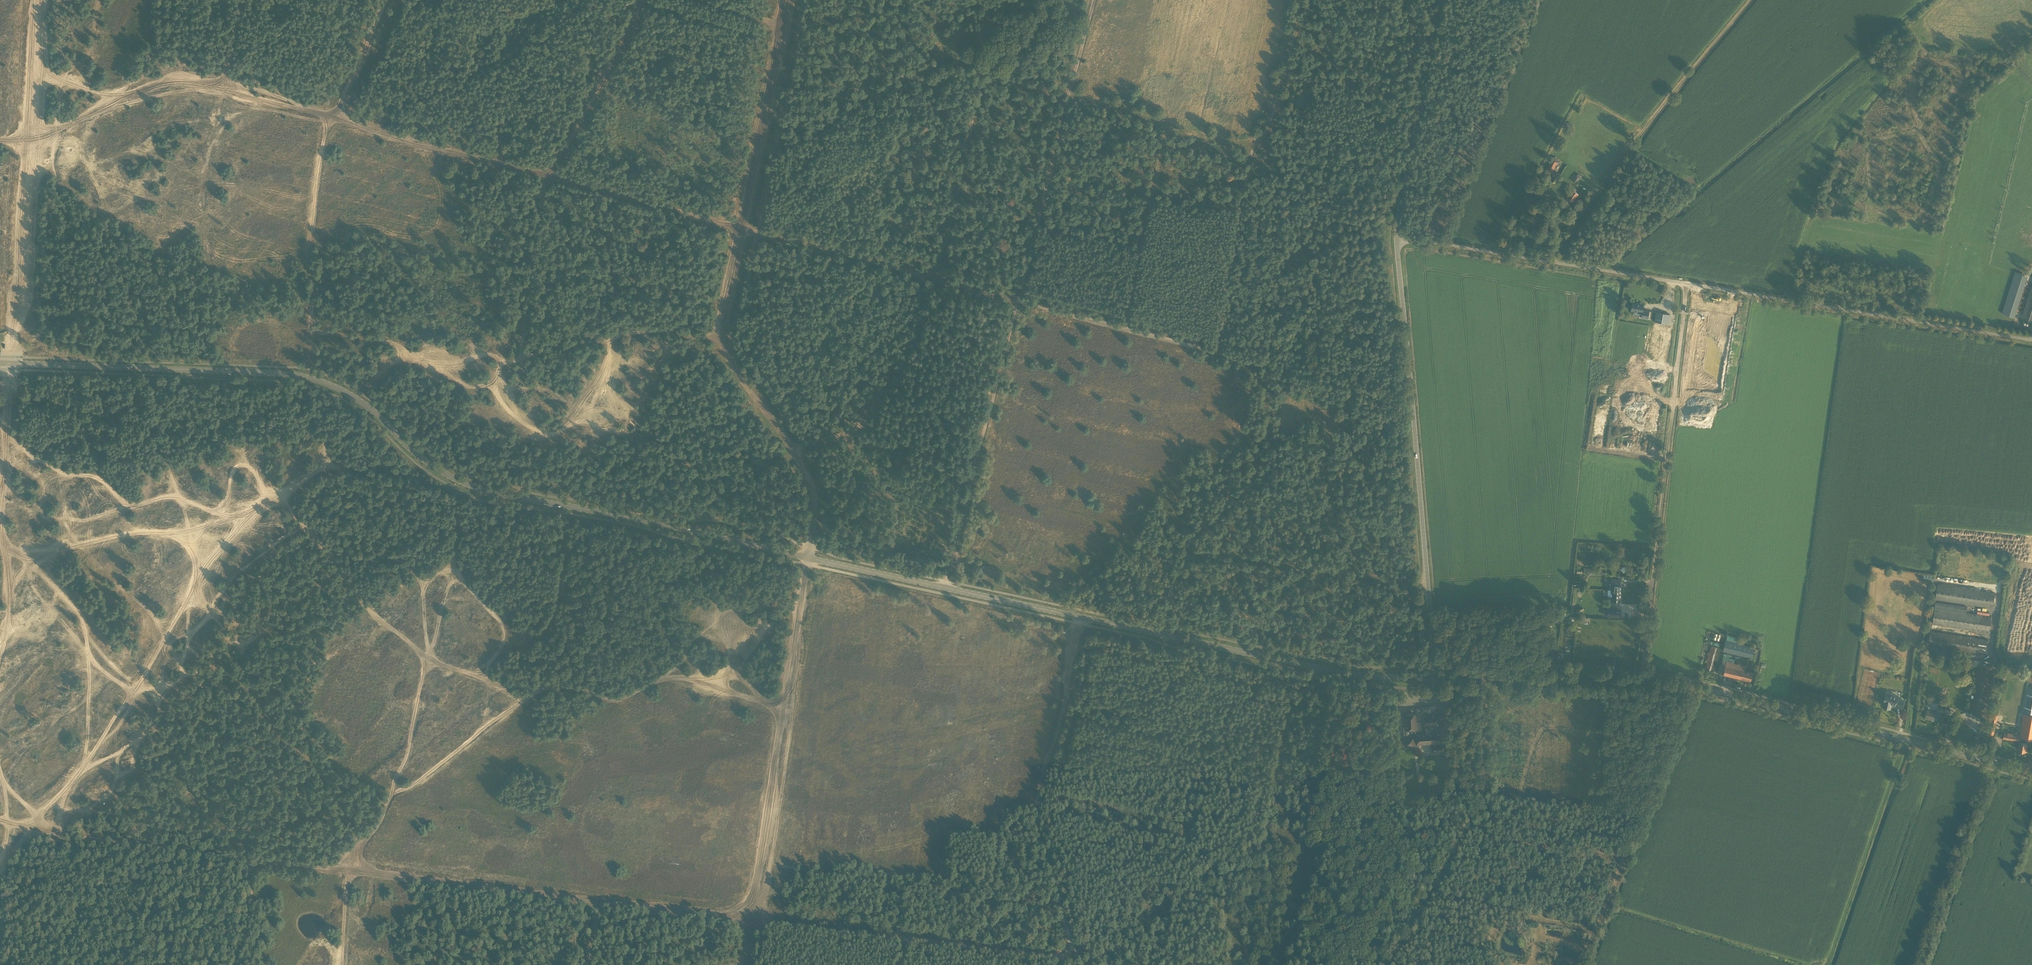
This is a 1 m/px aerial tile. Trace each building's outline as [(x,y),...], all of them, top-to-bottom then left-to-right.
[(1550,174),(1557,162),(1552,160),(1547,169),(1548,169),(1546,172),(1550,174)] [(1572,180),(1576,183),(1580,178),(1579,177),(1580,175),(1578,174),(1577,176),(1576,175),(1572,180)] [(1567,197),(1573,201),(1578,193),(1575,191),(1576,190),(1574,188),(1572,189),(1567,197)] [(2015,317),(2026,275),(2013,272),(2002,314),(2015,317)] [(2021,320),(2031,323),(2031,286),(2021,320)] [(1648,318),(1649,311),(1643,310),(1644,304),(1632,302),(1631,311),(1634,311),(1633,315),(1641,316),(1641,317),(1648,318)] [(1656,312),(1654,322),(1668,325),(1670,315),(1656,312)] [(1650,373),(1638,372),(1636,390),(1657,393),(1660,370),(1650,369),(1650,373)] [(1607,590),(1611,590),(1615,590),(1615,593),(1620,593),(1621,580),(1612,579),(1611,582),(1608,581),(1607,590)] [(1941,584),(1938,584),(1935,599),(1940,600),(1947,601),(1993,608),(1995,593),(1976,590),(1977,588),(1971,587),(1970,587),(1941,583),(1941,584)] [(1620,601),(1620,593),(1615,593),(1615,590),(1611,590),(1611,593),(1612,593),(1612,601),(1620,601)] [(1971,610),(1971,613),(1967,612),(1967,607),(1936,602),(1932,628),(1938,629),(1938,624),(1989,632),(1991,616),(1976,614),(1977,611),(1971,610)] [(1616,609),(1608,608),(1607,616),(1616,617),(1616,609)] [(1930,631),(1928,645),(1986,654),(1988,640),(1975,638),(1975,633),(1968,632),(1967,637),(1930,631)] [(1739,637),(1727,634),(1723,650),(1752,658),(1755,647),(1738,643),(1739,637)] [(1711,671),(1716,647),(1711,646),(1705,670),(1711,671)] [(1721,664),(1720,664),(1717,673),(1750,681),(1752,672),(1745,670),(1746,666),(1722,660),(1721,664)] [(2018,750),(2027,751),(2028,743),(2024,743),(2025,738),(2031,740),(2031,688),(2028,687),(2024,714),(2020,735),(2005,732),(2003,739),(2019,742),(2018,750)] [(1895,705),(1902,707),(1904,701),(1897,699),(1898,697),(1886,694),(1884,702),(1885,702),(1884,707),(1891,708),(1892,704),(1896,705),(1895,705)] [(1442,724),(1442,712),(1436,712),(1436,714),(1432,714),(1432,712),(1431,712),(1431,711),(1431,710),(1431,709),(1431,708),(1430,708),(1430,706),(1431,706),(1430,706),(1428,706),(1426,707),(1426,706),(1426,707),(1424,707),(1424,706),(1424,707),(1422,707),(1422,709),(1422,711),(1422,713),(1423,713),(1424,715),(1423,715),(1424,722),(1417,722),(1416,713),(1406,714),(1406,713),(1403,713),(1405,746),(1416,746),(1416,745),(1431,744),(1432,752),(1445,751),(1445,744),(1442,744),(1442,743),(1441,732),(1439,732),(1438,725),(1442,724)] [(1927,710),(1925,717),(1932,719),(1932,718),(1934,719),(1935,720),(1934,721),(1942,723),(1944,712),(1937,710),(1937,712),(1927,710)] [(1993,734),(1998,715),(1992,714),(1988,733),(1993,734)]
